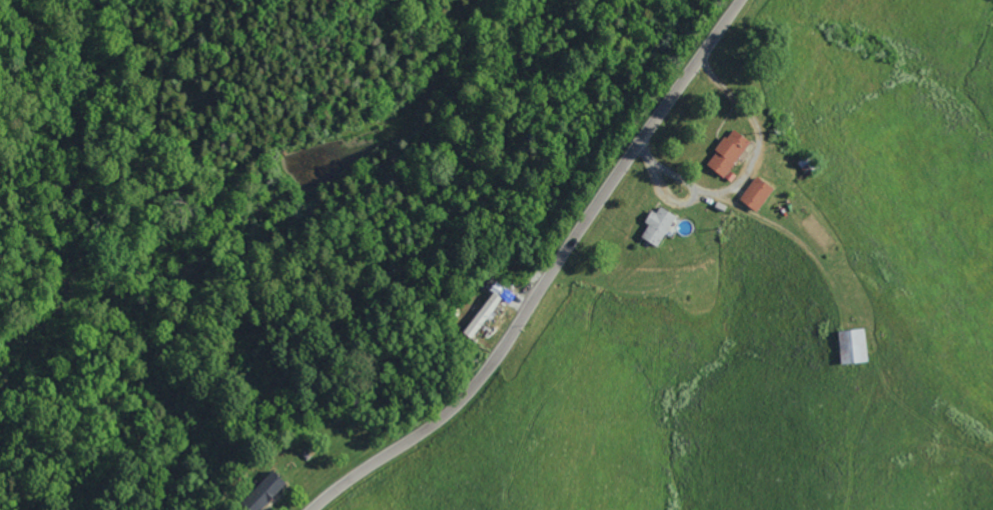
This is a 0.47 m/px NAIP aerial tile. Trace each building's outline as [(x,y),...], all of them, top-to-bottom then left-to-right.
[(749,141),(730,128),(704,163),(730,182),(735,175),(728,170),(749,141)] [(756,211),(772,188),(755,176),(739,200),(756,211)] [(655,213),(650,210),(643,221),(647,224),(640,236),(656,246),(675,215),(659,206),(655,213)] [(461,331),(469,338),(501,299),(493,292),(461,331)] [(866,361),(863,328),(836,330),(839,363),(866,361)] [(250,509),(258,509),(285,484),(271,470),(240,500),(250,509)]
